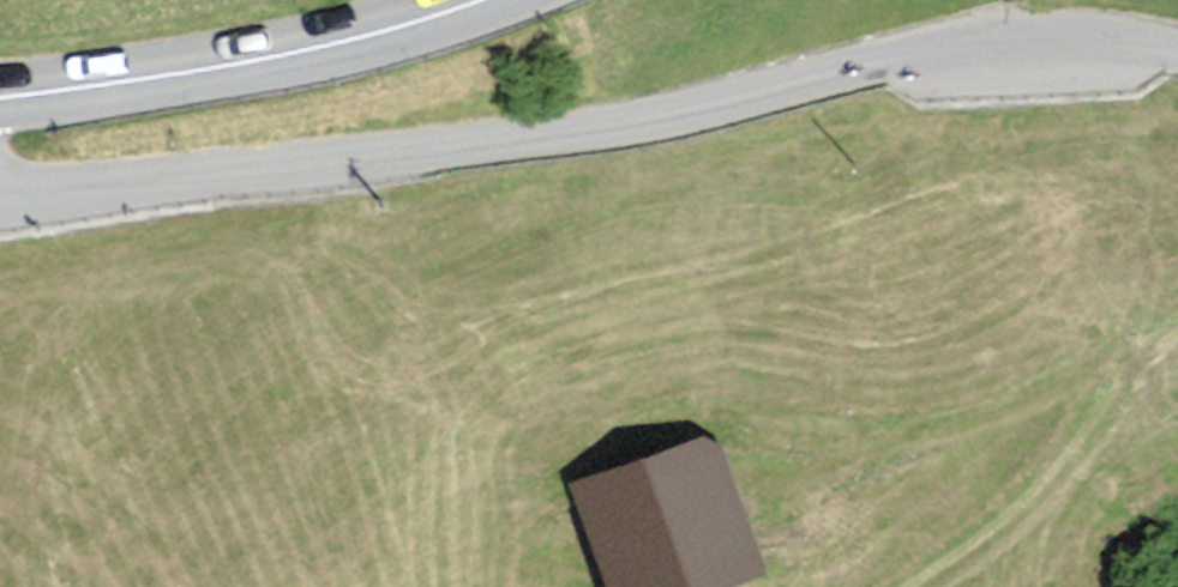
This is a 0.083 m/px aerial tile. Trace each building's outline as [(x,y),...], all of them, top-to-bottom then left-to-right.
[(569,484),(607,586),(719,586),(763,571),(712,432),(569,484)]
